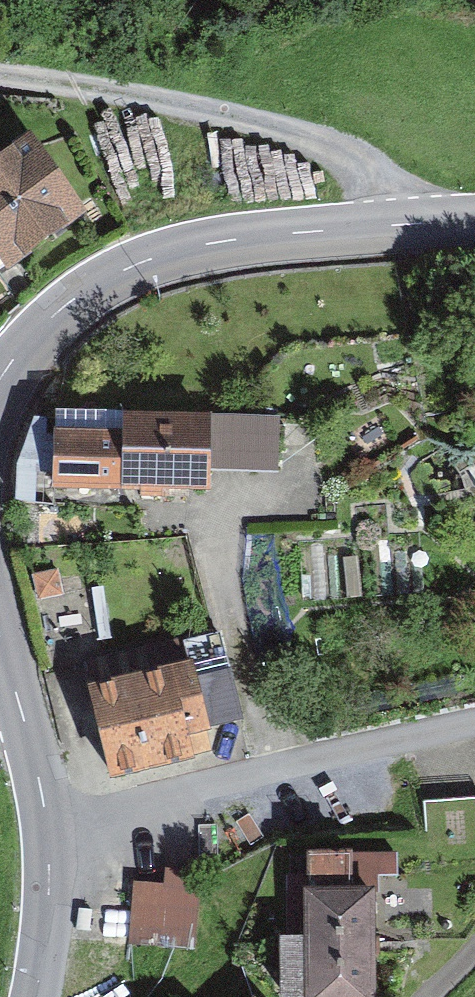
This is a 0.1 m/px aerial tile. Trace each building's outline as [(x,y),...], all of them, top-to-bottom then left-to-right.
[(0,166),(0,265),(69,220),(24,150),(0,166)] [(218,422),(55,420),(55,497),(217,498),(218,422)] [(200,671),(86,698),(106,780),(220,752),(200,671)] [(133,886),(137,944),(193,940),(189,882),(133,886)] [(306,897),(309,996),(386,996),(383,895),(306,897)]
